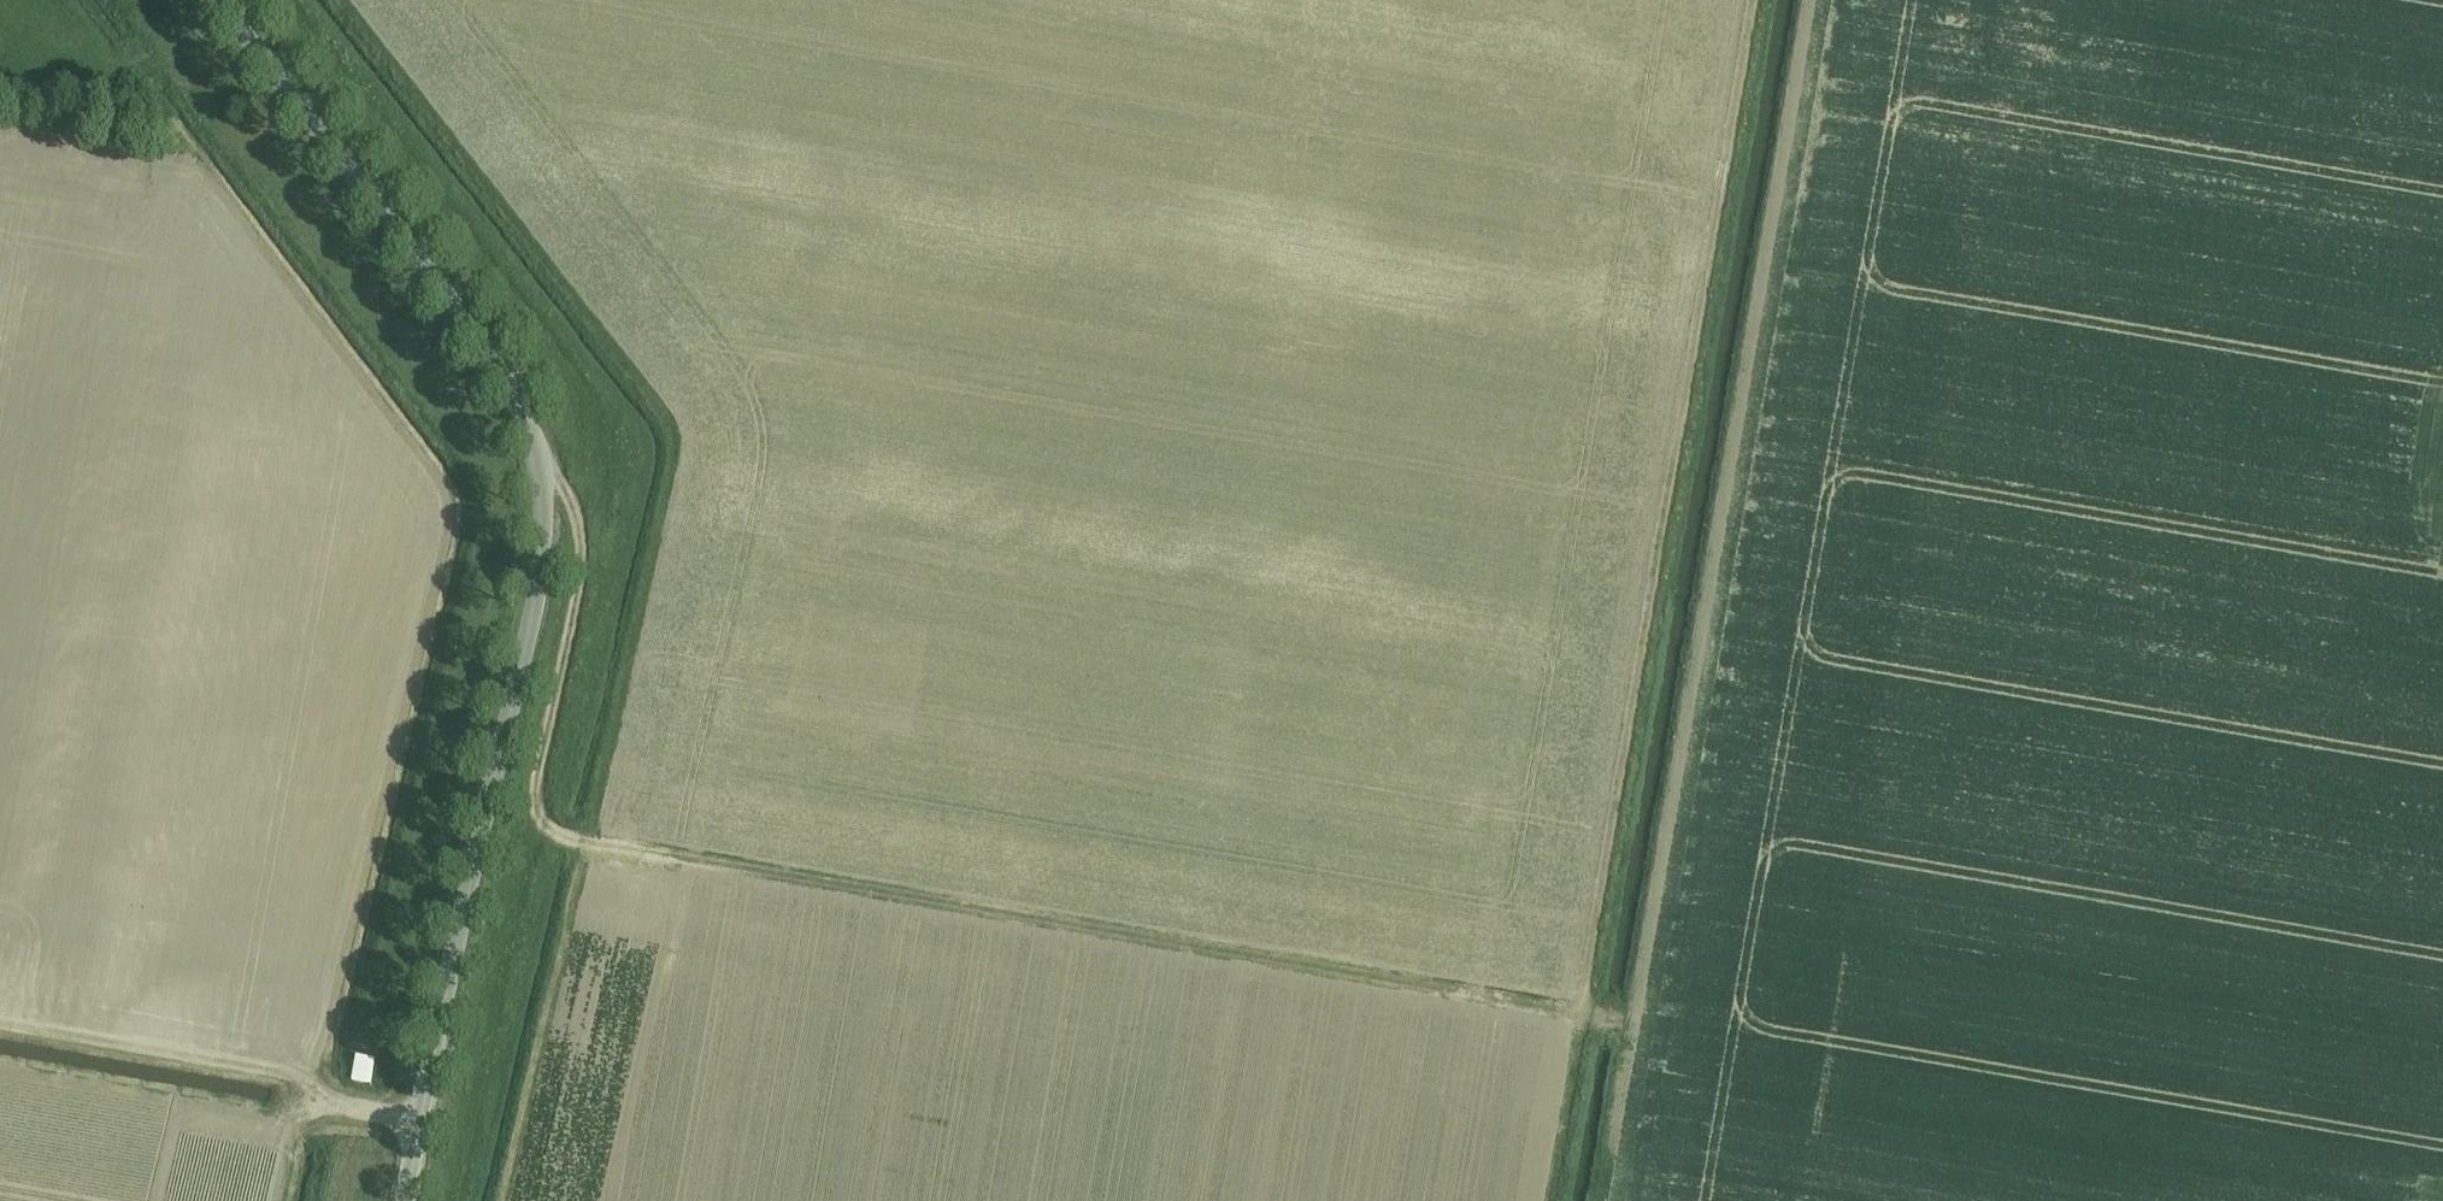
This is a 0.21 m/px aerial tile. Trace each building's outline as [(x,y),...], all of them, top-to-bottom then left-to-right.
[(355,1059),(351,1080),(371,1083),(374,1062),(355,1059)]
